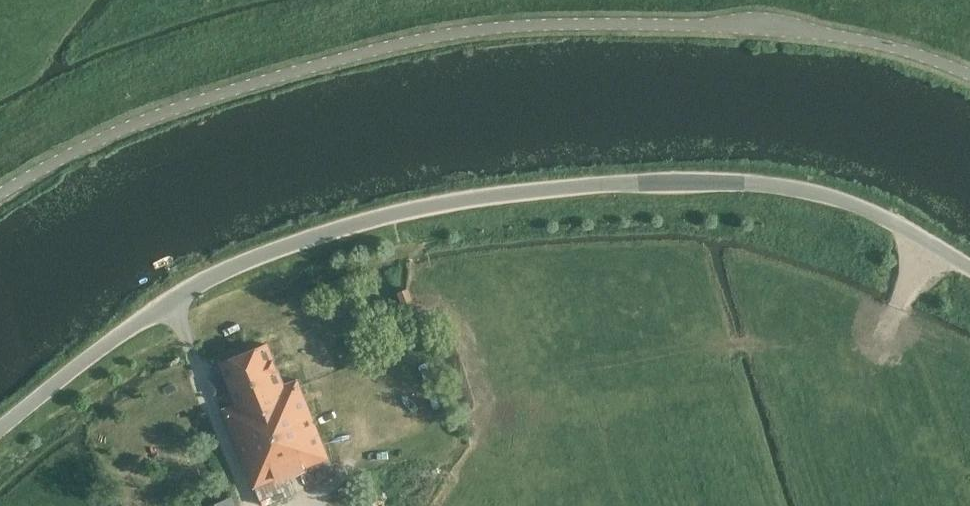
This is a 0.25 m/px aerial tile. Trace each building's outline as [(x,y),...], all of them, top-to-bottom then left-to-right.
[(400,292),(404,300),(412,297),(408,288),(400,292)] [(253,486),(328,457),(297,379),(283,382),(266,341),(221,360),(238,401),(222,407),(253,486)] [(204,505),(230,505),(226,497),(204,505)]
